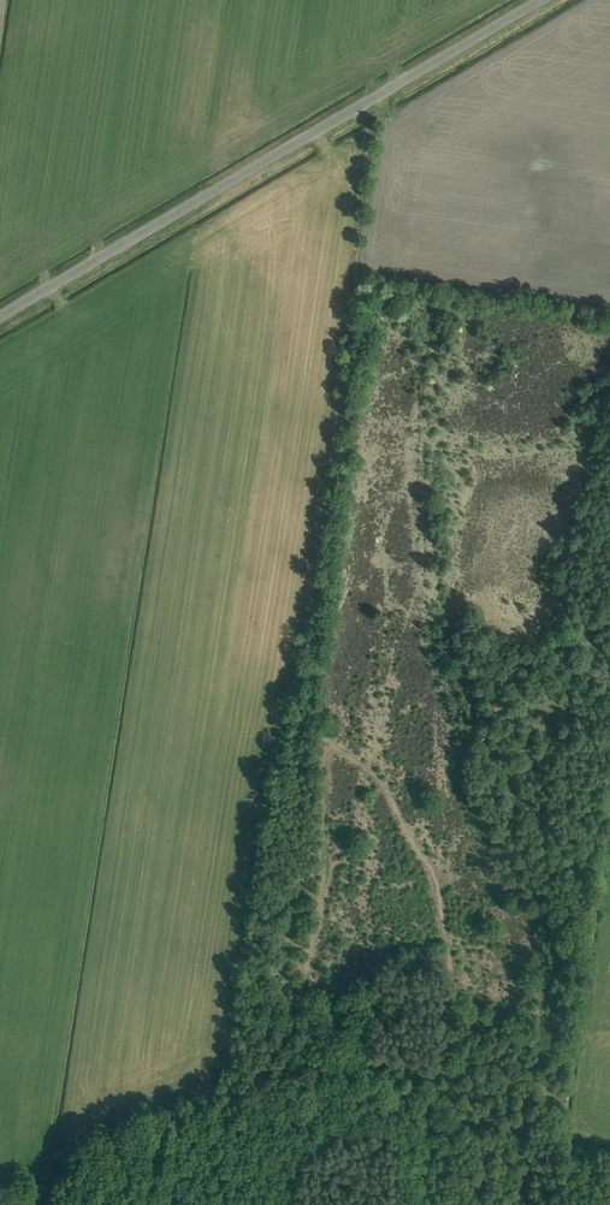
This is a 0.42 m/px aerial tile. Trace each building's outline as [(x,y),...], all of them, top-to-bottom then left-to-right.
[(327,131),(309,139),(312,145),(329,138),(327,131)]
